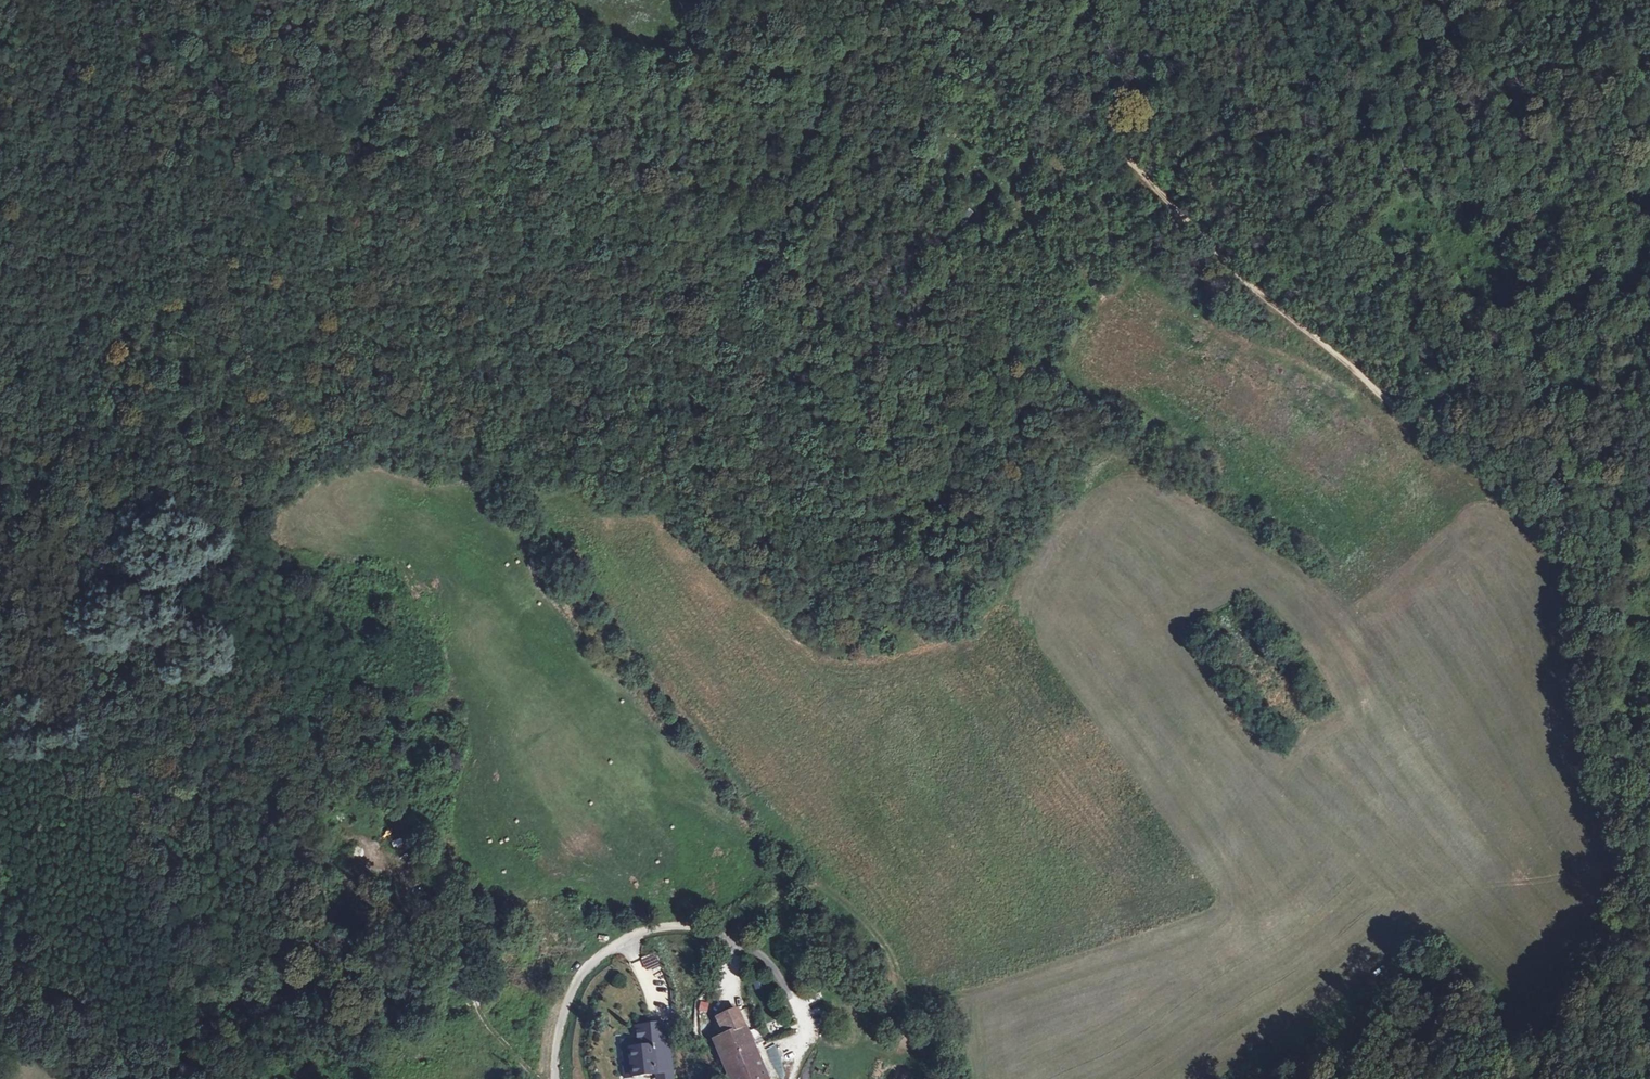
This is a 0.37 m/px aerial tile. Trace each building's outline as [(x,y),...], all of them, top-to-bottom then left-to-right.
[(204,956),(195,959),(198,967),(206,964),(204,956)] [(764,977),(754,980),(756,990),(767,987),(764,977)] [(709,1005),(700,1002),(697,1012),(707,1014),(709,1005)] [(710,1039),(727,1078),(769,1078),(738,1008),(711,1018),(718,1036),(710,1039)] [(627,1078),(673,1072),(670,1047),(650,1049),(649,1025),(635,1026),(636,1040),(620,1041),(623,1067),(627,1067),(627,1078)]
